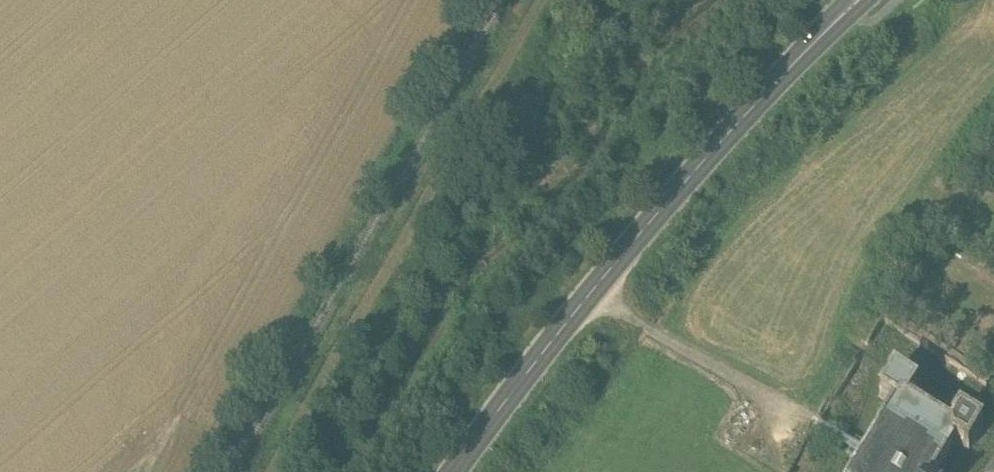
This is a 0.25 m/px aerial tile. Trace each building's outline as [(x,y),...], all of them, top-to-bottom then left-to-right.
[(862,471),(944,471),(965,438),(983,448),(993,430),(993,422),(974,410),(964,427),(920,401),(931,383),(908,370),(893,395),(903,401),(862,471)]
